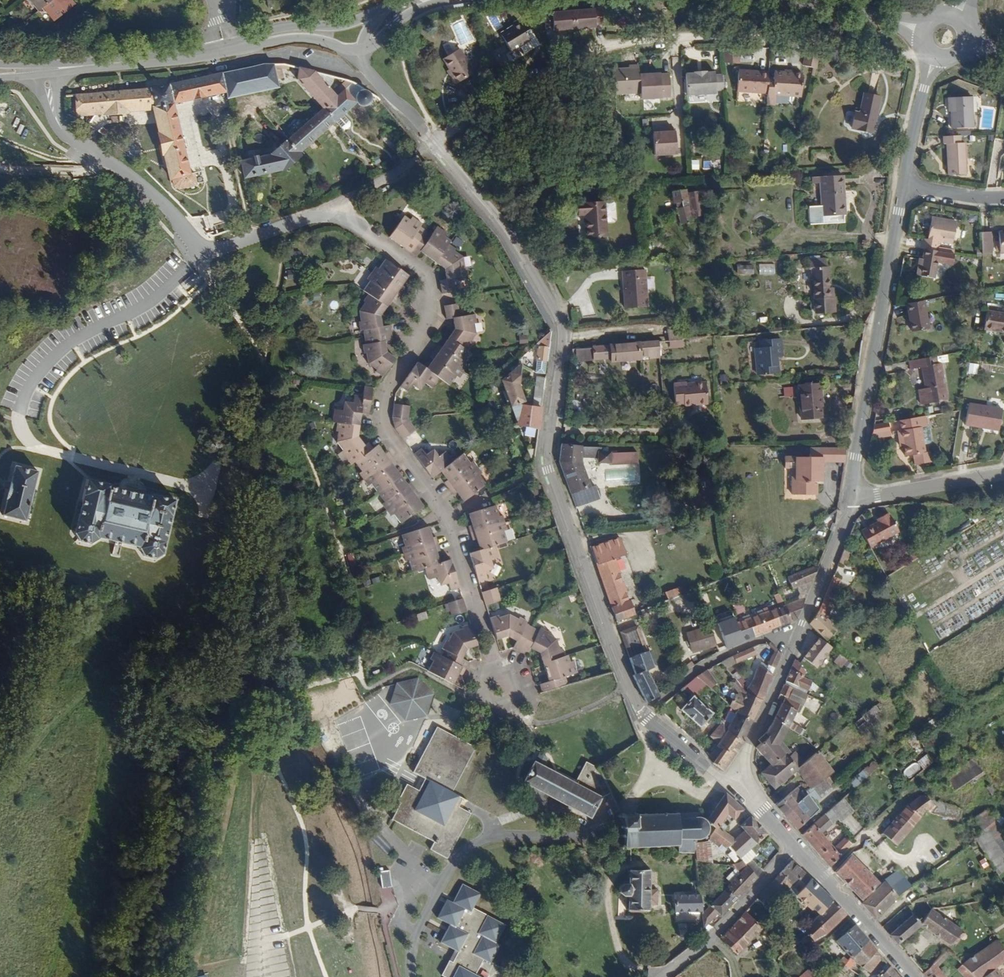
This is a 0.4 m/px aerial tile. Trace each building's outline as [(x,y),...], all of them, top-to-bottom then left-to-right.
[(42,6),(50,0),(32,0),(38,9),(42,6)] [(69,7),(65,2),(66,0),(50,0),(42,6),(52,20),(69,7)] [(595,6),(569,8),(570,28),(589,26),(589,24),(597,23),(595,6)] [(570,28),(569,8),(537,11),(539,27),(546,27),(546,29),(570,28)] [(526,37),(516,21),(498,34),(508,48),(526,37)] [(719,44),(720,60),(735,60),(736,43),(719,44)] [(439,56),(444,65),(453,79),(469,69),(455,47),(439,56)] [(812,65),(815,50),(801,48),(798,62),(807,64),(812,65)] [(453,79),(444,65),(443,67),(451,81),(453,79)] [(711,73),(711,69),(702,70),(702,69),(692,70),(692,71),(682,73),(684,93),(713,91),(713,88),(720,87),(719,72),(711,73)] [(764,75),(765,70),(751,69),(750,73),(736,72),(735,91),(764,93),(764,75)] [(279,88),(276,70),(270,71),(274,89),(279,88)] [(224,98),(225,105),(276,93),(274,89),(270,71),(220,80),(224,98)] [(656,71),(635,73),(637,97),(657,95),(658,94),(667,94),(666,72),(657,72),(656,71)] [(770,76),(764,75),(764,93),(770,94),(798,95),(799,71),(771,71),(770,76)] [(291,86),(316,111),(331,97),(321,88),(321,75),(292,72),(291,86)] [(77,102),(81,122),(153,115),(173,110),(224,98),(220,80),(206,83),(166,91),(77,102)] [(360,111),(368,104),(355,90),(350,86),(347,93),(349,98),(347,105),(350,108),(360,111)] [(875,132),(882,96),(866,93),(862,113),(857,112),(854,127),(875,132)] [(328,125),(335,132),(340,132),(344,126),(335,118),(343,110),(347,105),(334,94),(331,97),(316,111),(318,114),(328,125)] [(956,128),(957,128),(971,127),(977,127),(976,98),(955,98),(956,128)] [(173,110),(153,115),(159,140),(154,141),(158,159),(163,159),(169,182),(181,194),(205,189),(204,182),(195,184),(192,176),(188,176),(173,110)] [(283,143),(296,156),(328,125),(318,114),(316,111),(283,143)] [(664,130),(664,133),(650,134),(653,156),(674,153),(672,129),(664,130)] [(957,134),(948,135),(947,144),(952,145),(952,174),(971,173),(970,144),(966,144),(965,134),(957,134)] [(283,169),(296,156),(283,143),(270,156),(238,164),(242,180),(273,173),(283,169)] [(843,211),(842,174),(818,176),(818,205),(806,205),(807,223),(841,220),(841,212),(843,211)] [(227,186),(215,183),(206,211),(232,218),(237,203),(224,199),(227,186)] [(686,192),(685,187),(669,190),(672,200),(674,200),(679,220),(685,219),(686,221),(692,220),(690,211),(692,211),(693,214),(702,212),(696,187),(687,189),(688,192),(686,192)] [(603,232),(601,199),(574,200),(574,212),(584,213),(585,234),(603,232)] [(404,214),(389,237),(411,253),(426,230),(429,224),(424,222),(413,217),(411,219),(404,214)] [(926,237),(924,247),(927,247),(943,251),(944,241),(956,242),(959,222),(935,217),(930,238),(926,237)] [(426,230),(411,253),(416,256),(419,250),(436,262),(449,244),(451,241),(445,238),(446,233),(436,226),(432,233),(426,230)] [(991,232),(981,232),(982,253),(991,252),(991,232)] [(449,244),(436,262),(446,269),(447,279),(441,281),(442,291),(454,290),(456,289),(453,278),(468,273),(468,268),(465,268),(463,257),(456,253),(456,250),(449,244)] [(943,251),(927,247),(925,260),(924,265),(918,264),(919,259),(911,258),(909,270),(917,271),(916,275),(936,277),(940,261),(955,264),(956,253),(943,251)] [(829,268),(829,259),(810,261),(811,269),(816,268),(818,299),(838,298),(838,288),(833,288),(832,268),(829,268)] [(373,270),(371,274),(401,294),(405,278),(384,262),(377,271),(373,270)] [(640,307),(637,270),(615,272),(615,281),(618,281),(618,293),(616,294),(617,309),(640,307)] [(361,293),(366,296),(386,309),(393,299),(396,301),(401,294),(371,274),(366,282),(368,284),(361,293)] [(362,334),(364,341),(384,337),(386,345),(391,342),(390,329),(382,330),(380,317),(386,309),(366,296),(362,302),(363,306),(359,312),(360,319),(357,323),(360,334),(362,334)] [(330,309),(338,310),(339,301),(331,300),(330,309)] [(923,301),(907,304),(911,329),(928,325),(923,301)] [(459,316),(456,303),(443,306),(445,319),(450,318),(451,327),(445,336),(463,349),(467,342),(466,340),(472,331),(470,330),(472,314),(459,316)] [(988,310),(985,331),(1003,333),(1003,313),(988,310)] [(806,329),(806,340),(819,340),(819,328),(806,329)] [(672,342),(671,331),(658,332),(659,344),(672,342)] [(464,358),(468,352),(463,349),(445,336),(439,345),(434,344),(432,348),(461,369),(467,361),(464,358)] [(384,337),(364,341),(366,347),(363,350),(365,355),(368,356),(370,365),(377,370),(377,374),(382,379),(395,360),(388,354),(386,345),(384,337)] [(786,360),(785,339),(765,340),(765,347),(759,348),(760,378),(780,377),(779,361),(786,360)] [(586,350),(587,362),(604,361),(605,364),(635,362),(635,358),(653,356),(651,344),(586,350)] [(461,369),(432,348),(427,356),(430,359),(424,368),(439,378),(447,383),(453,374),(457,376),(461,369)] [(586,350),(565,352),(566,363),(587,362),(586,350)] [(540,380),(543,354),(532,354),(531,379),(540,380)] [(938,357),(910,362),(911,369),(921,368),(926,388),(917,390),(920,404),(943,400),(942,391),(945,390),(938,357)] [(967,363),(965,374),(974,376),(976,365),(967,363)] [(424,368),(418,364),(402,389),(409,393),(413,388),(421,392),(426,386),(432,389),(439,378),(424,368)] [(499,389),(513,424),(517,423),(517,409),(516,409),(518,401),(515,391),(516,371),(499,389)] [(707,381),(672,383),(673,407),(683,406),(683,408),(709,406),(707,381)] [(536,411),(539,386),(530,384),(527,411),(536,411)] [(334,423),(337,423),(360,426),(362,415),(369,415),(374,388),(367,387),(365,398),(355,397),(353,404),(346,403),(344,411),(336,411),(334,423)] [(821,387),(799,388),(801,422),(823,420),(821,387)] [(1001,407),(969,402),(965,424),(998,429),(1001,407)] [(408,406),(394,406),(393,421),(408,420),(408,406)] [(517,434),(533,434),(536,411),(527,411),(517,409),(517,423),(513,424),(517,434)] [(930,423),(928,416),(920,417),(922,424),(930,423)] [(920,417),(905,420),(905,427),(899,428),(901,439),(905,437),(907,444),(909,454),(919,452),(928,450),(926,440),(934,438),(930,423),(922,424),(920,417)] [(408,420),(393,421),(393,426),(404,440),(416,430),(408,420)] [(891,422),(875,425),(874,433),(891,430),(891,422)] [(353,466),(355,464),(375,449),(369,443),(364,445),(358,437),(360,426),(337,423),(336,432),(340,434),(337,443),(343,450),(342,453),(353,466)] [(571,447),(555,445),(553,460),(569,506),(578,503),(574,492),(584,488),(576,466),(574,458),(591,458),(591,462),(633,464),(633,455),(594,454),(595,449),(571,447)] [(359,475),(364,481),(391,461),(386,455),(383,456),(377,448),(375,449),(355,464),(361,473),(359,475)] [(422,450),(413,454),(433,481),(441,474),(454,463),(445,453),(439,457),(433,449),(426,454),(422,450)] [(933,449),(928,450),(919,452),(921,463),(936,461),(933,449)] [(843,464),(846,450),(810,450),(808,460),(784,460),(784,470),(794,471),(794,477),(792,477),(791,496),(816,496),(816,486),(823,486),(824,480),(821,478),(821,473),(817,473),(817,469),(821,469),(821,464),(843,464)] [(462,456),(454,463),(441,474),(447,482),(445,484),(449,490),(477,468),(472,461),(468,463),(462,456)] [(370,485),(377,495),(399,479),(393,470),(395,466),(391,461),(364,481),(368,486),(370,485)] [(38,471),(17,466),(6,513),(27,518),(38,471)] [(457,493),(462,501),(485,484),(479,477),(481,474),(477,468),(449,490),(452,495),(457,493)] [(381,507),(386,513),(415,491),(410,485),(406,487),(399,479),(377,495),(383,503),(381,507)] [(160,553),(170,502),(85,483),(72,537),(79,544),(88,547),(96,542),(139,552),(143,559),(153,561),(160,553)] [(574,492),(578,503),(593,498),(588,487),(584,488),(574,492)] [(415,491),(386,513),(389,517),(393,515),(400,523),(421,507),(416,499),(419,495),(415,491)] [(470,534),(505,524),(503,514),(498,514),(494,505),(467,515),(471,523),(467,526),(470,534)] [(877,520),(879,523),(892,516),(890,513),(877,520)] [(879,523),(860,533),(870,551),(901,533),(892,516),(879,523)] [(495,546),(506,543),(502,531),(507,529),(505,524),(470,534),(471,539),(476,540),(479,552),(495,546)] [(398,549),(399,556),(433,545),(432,538),(428,538),(425,529),(399,536),(400,546),(398,549)] [(613,538),(584,549),(609,621),(629,613),(625,600),(622,600),(607,559),(618,555),(613,538)] [(405,561),(409,573),(428,567),(435,565),(433,552),(435,551),(433,545),(399,556),(401,561),(405,561)] [(471,554),(479,582),(487,578),(486,572),(493,569),(491,560),(499,559),(495,546),(479,552),(471,554)] [(452,588),(459,586),(451,559),(435,565),(428,567),(431,579),(438,578),(440,584),(449,582),(452,588)] [(806,587),(813,572),(806,569),(783,580),(788,591),(802,585),(806,587)] [(656,590),(660,602),(679,595),(675,583),(656,590)] [(834,589),(826,585),(821,597),(829,601),(834,589)] [(500,601),(496,588),(481,593),(485,606),(500,601)] [(829,601),(821,597),(814,614),(805,626),(817,637),(823,642),(838,627),(833,622),(829,626),(822,620),(829,601)] [(462,599),(448,604),(452,617),(466,613),(462,599)] [(774,609),(773,607),(762,611),(762,614),(769,612),(776,629),(791,623),(801,599),(774,609)] [(762,614),(734,624),(725,627),(726,630),(730,630),(732,634),(743,630),(748,638),(776,629),(769,612),(762,614)] [(519,651),(531,627),(526,624),(525,620),(520,617),(517,620),(506,616),(500,618),(498,616),(489,619),(496,640),(504,635),(515,640),(514,648),(519,651)] [(734,624),(732,619),(712,628),(715,637),(713,637),(719,653),(748,638),(743,630),(732,634),(730,630),(726,630),(725,627),(734,624)] [(442,656),(463,667),(466,662),(462,658),(467,650),(476,647),(469,624),(463,626),(463,630),(455,633),(449,641),(447,640),(443,648),(445,652),(442,656)] [(543,661),(566,655),(563,647),(560,647),(557,640),(548,635),(548,630),(540,627),(537,630),(531,627),(519,651),(525,656),(531,648),(535,649),(541,654),(543,661)] [(632,628),(614,634),(623,659),(640,652),(632,628)] [(715,647),(709,629),(679,639),(686,658),(715,647)] [(827,651),(815,641),(801,661),(814,670),(827,651)] [(427,671),(451,683),(458,673),(460,674),(463,667),(442,656),(431,650),(429,657),(432,659),(427,671)] [(640,652),(623,659),(629,677),(628,679),(641,704),(655,696),(644,672),(650,669),(643,652),(640,652)] [(743,653),(726,660),(729,665),(745,659),(743,653)] [(544,691),(566,684),(566,675),(576,671),(575,662),(570,662),(568,654),(566,655),(543,661),(548,678),(539,683),(544,691)] [(771,667),(775,657),(767,655),(764,665),(771,667)] [(843,663),(835,656),(831,664),(839,669),(843,663)] [(798,666),(791,662),(782,685),(795,690),(798,683),(808,687),(810,684),(801,678),(802,675),(795,671),(798,666)] [(752,671),(743,692),(742,695),(759,702),(768,677),(752,671)] [(692,678),(698,684),(700,686),(705,680),(698,674),(692,678)] [(692,678),(682,686),(688,692),(698,684),(692,678)] [(433,695),(419,680),(398,685),(392,703),(405,720),(426,716),(433,695)] [(722,701),(720,704),(731,714),(749,723),(759,702),(742,695),(743,692),(737,690),(733,685),(729,688),(734,694),(732,698),(729,697),(726,704),(722,701)] [(789,691),(781,687),(776,700),(779,702),(769,722),(785,731),(797,706),(785,701),(789,691)] [(815,713),(821,703),(808,695),(802,705),(815,713)] [(708,716),(687,698),(675,712),(696,730),(708,716)] [(857,727),(878,712),(873,705),(852,720),(857,727)] [(723,730),(738,744),(749,723),(731,714),(723,730)] [(785,731),(769,722),(764,733),(756,741),(756,746),(751,750),(759,760),(751,768),(757,775),(781,756),(775,749),(785,731)] [(790,722),(787,728),(798,734),(801,728),(790,722)] [(704,737),(713,745),(723,730),(716,723),(704,737)] [(716,752),(710,762),(709,766),(719,772),(738,744),(723,730),(713,745),(711,748),(716,752)] [(450,800),(473,755),(435,736),(413,781),(427,788),(421,799),(405,792),(396,811),(399,812),(392,829),(432,850),(430,857),(448,866),(470,821),(459,816),(463,808),(450,800)] [(794,771),(813,755),(811,753),(800,762),(793,755),(786,761),(794,771)] [(802,794),(830,774),(813,755),(794,771),(792,773),(801,784),(797,787),(802,794)] [(786,761),(781,756),(757,775),(771,790),(792,773),(794,771),(786,761)] [(983,772),(973,758),(944,778),(954,792),(960,788),(963,792),(972,786),(969,780),(983,772)] [(848,782),(853,788),(877,766),(872,760),(848,782)] [(596,773),(583,766),(572,787),(532,765),(522,785),(588,821),(599,801),(608,796),(596,773)] [(828,785),(833,780),(830,777),(824,781),(828,785)] [(906,784),(898,790),(904,797),(912,791),(906,784)] [(791,792),(773,807),(781,817),(793,806),(789,801),(795,796),(791,792)] [(844,797),(841,799),(844,803),(841,806),(850,815),(854,812),(844,797)] [(897,816),(911,828),(923,814),(931,816),(933,807),(920,797),(905,808),(897,816)] [(704,828),(711,833),(715,830),(725,818),(731,822),(737,813),(722,798),(704,819),(704,826),(704,828)] [(793,806),(781,817),(794,831),(806,820),(801,814),(805,810),(810,816),(815,812),(805,798),(799,802),(793,806)] [(841,799),(799,837),(827,868),(849,844),(843,839),(832,849),(819,834),(839,817),(843,821),(850,815),(841,806),(844,803),(841,799)] [(931,816),(953,821),(955,812),(933,807),(931,816)] [(975,823),(982,832),(994,822),(987,813),(975,823)] [(897,816),(880,836),(894,847),(911,828),(897,816)] [(693,819),(619,819),(619,855),(676,853),(676,862),(694,862),(693,846),(704,845),(704,828),(704,826),(693,826),(693,819)] [(753,846),(761,836),(743,819),(734,829),(740,836),(753,846)] [(987,861),(1001,852),(1003,856),(1003,835),(994,822),(982,832),(974,838),(987,861)] [(710,839),(725,853),(731,845),(715,830),(711,833),(710,839)] [(729,857),(754,880),(759,875),(749,865),(753,859),(747,854),(753,846),(740,836),(731,845),(725,853),(729,857)] [(861,842),(851,853),(859,859),(865,854),(860,849),(863,846),(861,842)] [(995,874),(1003,867),(1003,856),(1001,852),(987,861),(995,874)] [(848,856),(832,873),(859,901),(876,884),(848,856)] [(725,892),(740,905),(758,884),(754,880),(729,857),(731,865),(741,873),(725,892)] [(790,862),(778,876),(791,887),(802,875),(790,862)] [(891,867),(886,871),(891,876),(896,872),(891,867)] [(687,870),(678,870),(678,880),(688,879),(687,870)] [(391,889),(387,872),(380,874),(383,890),(391,889)] [(829,901),(802,875),(791,887),(797,891),(795,895),(805,906),(808,903),(818,913),(829,901)] [(791,887),(778,876),(756,900),(765,909),(785,888),(787,890),(791,887)] [(894,886),(889,891),(895,897),(909,888),(902,880),(898,882),(893,877),(889,881),(894,886)] [(648,878),(627,878),(627,890),(620,896),(619,902),(621,905),(628,909),(627,920),(648,919),(649,912),(656,911),(656,896),(648,896),(648,878)] [(448,895),(439,916),(448,921),(440,938),(458,948),(451,961),(445,959),(438,975),(441,976),(482,976),(477,974),(484,956),(492,959),(500,942),(498,939),(506,920),(474,905),(481,888),(465,881),(457,899),(448,895)] [(882,883),(861,903),(860,905),(873,920),(895,897),(889,891),(882,883)] [(717,919),(725,922),(740,905),(725,892),(702,920),(704,933),(717,919)] [(676,917),(702,916),(700,901),(675,902),(676,917)] [(841,915),(829,901),(818,913),(804,932),(811,940),(821,936),(841,915)] [(759,929),(744,912),(719,939),(735,956),(736,955),(759,929)] [(931,912),(920,925),(919,927),(949,946),(959,930),(931,912)] [(891,937),(889,939),(897,948),(919,927),(920,925),(912,917),(894,933),(892,931),(889,934),(891,937)] [(865,941),(851,926),(835,942),(850,958),(865,941)] [(865,941),(850,958),(859,967),(874,951),(865,941)] [(963,969),(966,972),(970,976),(987,976),(999,968),(1003,965),(1003,954),(996,945),(963,969)] [(874,951),(859,967),(867,971),(879,957),(874,951)] [(837,964),(838,965),(841,968),(843,966),(846,962),(841,958),(837,964)] [(924,974),(927,976),(945,976),(933,963),(924,974)] [(827,976),(833,976),(841,968),(838,965),(827,976)] [(833,976),(857,976),(843,966),(841,968),(833,976)] [(887,966),(878,976),(897,976),(887,966)] [(1001,971),(999,968),(987,976),(993,976),(1001,971)]
